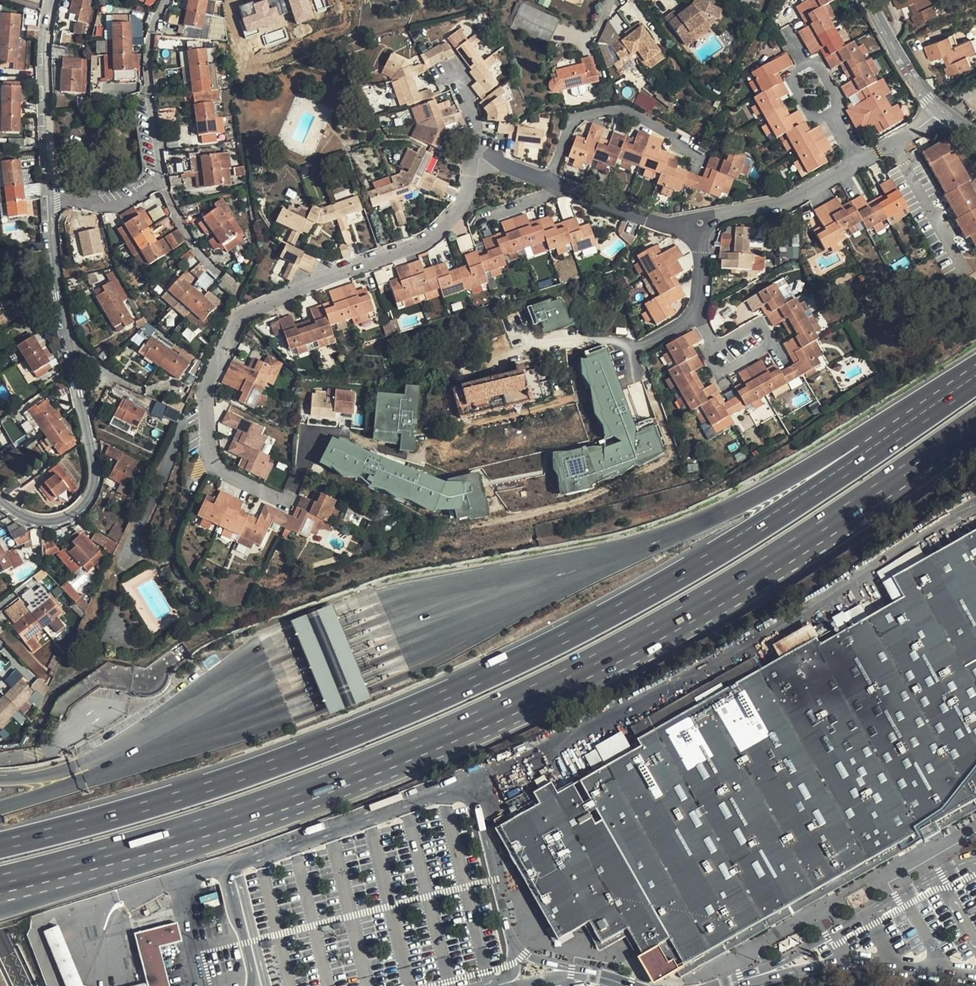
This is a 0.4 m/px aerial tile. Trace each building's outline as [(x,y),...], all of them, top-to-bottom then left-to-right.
[(68,15),(77,17),(75,22),(83,24),(85,25),(91,1),(86,0),(72,0),(68,15)] [(186,12),(204,15),(207,2),(207,1),(203,0),(188,0),(186,12)] [(213,14),(215,1),(208,0),(206,13),(213,14)] [(266,0),(254,4),(257,15),(244,19),(248,31),(258,28),(260,34),(287,25),(283,13),(279,15),(276,7),(269,9),(266,0)] [(296,24),(314,18),(309,0),(289,0),(296,24)] [(685,45),(693,39),(696,42),(711,30),(708,26),(705,22),(712,17),(717,19),(721,10),(700,0),(695,0),(693,5),(684,11),(678,16),(675,12),(674,11),(665,18),(685,45)] [(835,0),(808,0),(796,7),(802,18),(822,7),(828,4),(835,0)] [(898,9),(911,3),(909,0),(910,0),(894,0),(898,9)] [(918,5),(912,8),(915,13),(912,14),(916,23),(939,13),(935,4),(943,0),(916,0),(918,5)] [(91,1),(85,25),(93,28),(99,3),(91,1)] [(521,3),(510,26),(549,43),(559,20),(521,3)] [(828,4),(822,7),(830,21),(836,18),(828,4)] [(681,7),(675,12),(678,16),(684,11),(681,7)] [(798,32),(805,43),(833,27),(830,21),(822,7),(802,18),(807,27),(798,32)] [(22,30),(35,31),(36,13),(23,9),(22,30)] [(186,12),(178,10),(175,27),(183,28),(186,12)] [(186,12),(183,28),(201,31),(204,15),(186,12)] [(0,24),(0,37),(19,38),(19,16),(0,15),(0,24)] [(110,17),(111,41),(129,40),(128,24),(128,16),(110,17)] [(712,17),(705,22),(708,26),(717,19),(712,17)] [(75,22),(73,29),(80,31),(83,24),(75,22)] [(641,22),(632,29),(644,46),(636,51),(636,52),(637,51),(646,62),(647,61),(652,68),(664,59),(642,28),(644,26),(641,22)] [(137,40),(137,24),(128,24),(129,40),(137,40)] [(163,24),(161,37),(182,38),(183,28),(175,27),(163,24)] [(805,43),(811,55),(820,49),(825,58),(844,47),(841,42),(837,34),(833,27),(805,43)] [(183,28),(182,38),(200,39),(201,31),(183,28)] [(70,38),(80,41),(82,32),(80,31),(73,29),(70,38)] [(620,39),(611,45),(613,50),(621,60),(627,56),(628,58),(636,52),(636,51),(644,46),(632,29),(625,34),(626,35),(626,36),(628,38),(622,42),(620,39)] [(847,39),(842,30),(837,34),(841,42),(847,39)] [(472,71),(483,62),(472,47),(482,40),(477,33),(463,44),(455,33),(447,39),(472,71)] [(953,34),(949,36),(953,47),(958,45),(953,34)] [(925,46),(930,61),(943,55),(942,52),(948,50),(951,57),(945,60),(948,65),(945,66),(949,75),(972,65),(967,55),(975,52),(975,49),(972,39),(958,45),(953,47),(949,36),(925,46)] [(19,38),(0,37),(0,61),(18,62),(19,38)] [(66,49),(69,49),(70,39),(53,37),(52,47),(66,49)] [(19,38),(18,62),(26,62),(26,43),(22,42),(22,38),(19,38)] [(111,41),(112,55),(130,56),(129,47),(129,40),(111,41)] [(154,40),(152,51),(166,52),(167,41),(154,40)] [(177,41),(181,68),(188,67),(187,53),(185,42),(177,41)] [(185,42),(187,53),(205,51),(205,50),(204,42),(185,42)] [(204,42),(205,50),(215,49),(214,42),(204,42)] [(844,47),(825,58),(831,70),(840,64),(845,61),(846,64),(841,67),(845,73),(865,62),(853,42),(844,47)] [(446,43),(440,46),(446,58),(447,60),(454,56),(446,43)] [(439,45),(433,49),(440,62),(446,58),(440,46),(439,45)] [(868,54),(863,45),(857,48),(862,57),(868,54)] [(51,59),(61,59),(66,59),(66,49),(52,47),(51,55),(51,59)] [(205,51),(207,65),(214,64),(216,63),(215,49),(205,50),(205,51)] [(433,49),(427,52),(434,65),(440,62),(433,49)] [(943,55),(945,60),(951,57),(948,50),(942,52),(943,55)] [(187,53),(188,67),(207,65),(205,51),(187,53)] [(637,51),(636,52),(636,56),(637,56),(648,71),(652,68),(647,61),(646,62),(637,51)] [(427,52),(420,56),(424,64),(427,69),(434,65),(427,52)] [(627,56),(621,60),(624,65),(636,56),(636,52),(628,58),(627,56)] [(786,53),(751,73),(755,79),(759,88),(762,94),(782,82),(778,76),(773,79),(772,76),(777,74),(793,65),(786,53)] [(105,82),(113,82),(113,72),(112,55),(105,56),(104,56),(105,82)] [(112,55),(113,72),(130,71),(130,56),(112,55)] [(412,77),(424,72),(424,71),(422,65),(413,68),(412,65),(408,67),(403,62),(390,55),(381,73),(391,78),(392,81),(397,79),(398,81),(412,77)] [(471,86),(480,98),(497,85),(486,70),(496,62),(491,56),(469,73),(476,82),(471,86)] [(61,59),(61,69),(80,70),(80,60),(66,59),(61,59)] [(584,74),(595,71),(592,59),(581,61),(582,65),(584,74)] [(873,76),(879,73),(871,59),(865,62),(873,76)] [(865,62),(845,73),(848,80),(854,77),(855,79),(849,82),(841,87),(847,98),(856,94),(876,82),(873,76),(865,62)] [(207,65),(209,79),(216,78),(214,64),(207,65)] [(188,67),(190,82),(198,81),(209,80),(209,79),(207,65),(188,67)] [(582,65),(556,71),(558,80),(556,79),(554,79),(552,80),(550,82),(549,85),(549,87),(550,90),(552,92),(554,93),(556,93),(558,92),(561,90),(562,88),(562,86),(563,89),(570,88),(571,94),(575,96),(584,94),(586,91),(584,84),(598,81),(595,71),(584,74),(582,65)] [(61,69),(60,92),(79,92),(80,70),(61,69)] [(113,72),(113,82),(135,81),(134,71),(130,71),(113,72)] [(412,77),(398,81),(407,106),(433,97),(430,90),(418,94),(412,77)] [(198,81),(199,93),(210,92),(217,91),(216,78),(209,79),(209,80),(198,81)] [(759,88),(755,79),(749,83),(753,91),(759,88)] [(876,82),(856,94),(861,102),(846,111),(852,122),(887,103),(884,97),(890,93),(882,79),(876,82)] [(190,82),(192,94),(199,93),(198,81),(190,82)] [(390,84),(399,107),(406,104),(398,82),(390,84)] [(788,93),(782,82),(762,94),(754,99),(757,104),(762,113),(765,118),(784,107),(780,98),(788,93)] [(1,83),(1,88),(19,88),(19,102),(24,102),(24,83),(1,83)] [(500,87),(483,100),(487,106),(483,109),(486,113),(487,116),(487,121),(505,123),(506,115),(503,106),(498,99),(505,93),(500,87)] [(1,88),(1,102),(19,102),(19,88),(1,88)] [(210,92),(211,101),(218,100),(217,91),(210,92)] [(192,94),(193,104),(211,101),(210,92),(199,93),(192,94)] [(633,103),(651,112),(656,100),(639,92),(633,103)] [(483,100),(479,103),(483,109),(487,106),(483,100)] [(193,104),(196,120),(213,118),(211,101),(193,104)] [(411,109),(416,125),(424,124),(441,119),(457,113),(454,106),(451,107),(448,101),(436,105),(434,101),(411,109)] [(1,102),(1,117),(18,117),(19,102),(1,102)] [(859,134),(874,125),(879,122),(880,124),(875,127),(879,134),(898,123),(890,109),(887,103),(852,122),(859,134)] [(762,113),(757,104),(751,108),(756,116),(762,113)] [(904,120),(896,105),(890,109),(898,123),(904,120)] [(773,132),(776,138),(785,133),(805,122),(798,111),(789,116),(784,118),(783,116),(788,113),(784,107),(765,118),(768,124),(773,132)] [(420,129),(415,139),(437,149),(444,135),(444,129),(448,130),(459,129),(465,126),(460,112),(441,119),(424,124),(416,125),(417,126),(416,127),(420,129)] [(171,114),(157,116),(159,125),(172,123),(171,114)] [(1,131),(18,132),(18,117),(1,117),(1,131)] [(221,117),(213,118),(216,133),(223,132),(221,117)] [(196,120),(199,136),(216,133),(213,118),(196,120)] [(498,122),(497,133),(508,134),(510,124),(505,123),(498,122)] [(805,122),(785,133),(788,139),(793,148),(796,154),(825,138),(818,126),(810,131),(805,122)] [(577,136),(568,158),(582,163),(590,166),(592,160),(600,139),(604,128),(592,123),(586,140),(577,136)] [(510,124),(508,138),(516,139),(513,156),(522,157),(523,144),(541,146),(543,132),(528,130),(529,126),(510,124)] [(768,124),(762,127),(767,136),(773,132),(768,124)] [(632,164),(639,166),(651,136),(638,131),(635,140),(633,146),(630,145),(632,139),(625,137),(617,158),(623,160),(632,164)] [(625,137),(613,133),(609,142),(607,148),(605,147),(607,141),(600,139),(592,160),(598,162),(607,165),(613,168),(617,158),(625,137)] [(215,135),(202,137),(203,144),(216,142),(215,135)] [(663,140),(651,136),(639,166),(645,169),(655,173),(660,175),(669,154),(659,150),(663,140)] [(800,159),(808,174),(827,163),(822,154),(831,149),(825,138),(796,154),(800,159)] [(782,142),(787,151),(793,148),(788,139),(782,142)] [(922,153),(946,195),(944,196),(957,220),(955,221),(965,239),(969,237),(975,248),(975,197),(968,182),(970,181),(953,152),(951,153),(944,141),(922,153)] [(201,157),(217,155),(215,143),(199,145),(199,152),(189,153),(190,158),(201,157)] [(408,149),(400,166),(409,170),(417,153),(408,149)] [(407,173),(445,191),(449,184),(424,172),(432,155),(419,149),(417,153),(409,170),(407,173)] [(733,179),(737,180),(745,158),(724,150),(720,160),(711,156),(706,168),(727,177),(733,179)] [(660,175),(656,184),(663,187),(672,190),(678,193),(682,184),(686,171),(679,169),(677,174),(674,173),(677,168),(680,158),(669,154),(660,175)] [(201,157),(203,172),(222,170),(219,155),(217,155),(201,157)] [(192,174),(203,172),(201,157),(190,158),(192,174)] [(582,163),(568,158),(566,163),(580,169),(582,163)] [(800,159),(794,163),(801,177),(808,174),(800,159)] [(623,160),(620,167),(630,171),(632,164),(623,160)] [(3,187),(21,185),(17,161),(0,163),(0,166),(3,187)] [(598,162),(595,168),(605,172),(607,165),(598,162)] [(180,165),(167,166),(168,177),(181,175),(180,165)] [(739,174),(745,177),(749,167),(743,165),(739,174)] [(235,176),(245,176),(243,167),(234,168),(235,176)] [(682,184),(719,198),(721,192),(727,177),(706,168),(704,175),(709,177),(708,180),(703,178),(686,171),(682,184)] [(643,175),(652,179),(655,173),(645,169),(643,175)] [(205,187),(224,184),(222,170),(203,172),(205,187)] [(390,178),(392,184),(397,198),(411,193),(416,188),(417,186),(442,198),(445,191),(407,173),(401,170),(399,175),(390,178)] [(192,174),(195,188),(205,187),(203,172),(192,174)] [(183,186),(181,175),(168,177),(170,187),(183,186)] [(727,177),(721,192),(727,194),(733,179),(727,177)] [(882,196),(876,200),(887,219),(892,216),(901,211),(907,208),(890,179),(879,186),(884,195),(887,200),(885,201),(882,196)] [(39,183),(26,184),(27,193),(39,192),(39,183)] [(392,184),(367,193),(372,207),(390,200),(399,226),(406,223),(397,198),(392,184)] [(3,187),(5,204),(23,202),(21,185),(3,187)] [(334,200),(349,195),(345,185),(330,190),(334,200)] [(663,187),(661,193),(670,197),(672,190),(663,187)] [(40,199),(39,192),(27,193),(28,201),(30,201),(40,199)] [(861,222),(866,230),(873,227),(881,222),(887,219),(876,200),(869,203),(872,208),(870,210),(867,205),(862,195),(851,202),(861,222)] [(357,197),(332,205),(337,219),(345,242),(346,244),(353,242),(344,217),(362,210),(357,197)] [(836,198),(825,205),(841,233),(847,229),(856,225),(861,222),(851,202),(844,206),(847,211),(844,212),(842,207),(836,198)] [(219,199),(212,204),(216,209),(226,222),(232,218),(233,216),(219,199)] [(31,215),(30,201),(28,201),(23,202),(25,216),(31,215)] [(7,218),(25,216),(23,202),(5,204),(7,218)] [(198,214),(195,203),(178,209),(183,218),(198,214)] [(8,223),(7,218),(5,204),(0,204),(0,224),(8,223)] [(152,221),(165,215),(159,204),(147,210),(152,221)] [(313,206),(306,220),(301,231),(308,234),(313,222),(316,224),(323,224),(337,219),(332,205),(320,209),(313,206)] [(841,233),(825,205),(814,211),(822,226),(825,231),(823,232),(820,227),(813,231),(824,251),(830,247),(839,243),(845,239),(841,233)] [(294,245),(306,220),(282,208),(276,222),(293,230),(287,242),(294,245)] [(118,216),(124,226),(138,218),(136,215),(132,209),(118,216)] [(212,232),(226,222),(216,209),(199,222),(207,233),(208,235),(212,232)] [(892,216),(895,222),(904,218),(901,211),(892,216)] [(142,212),(136,215),(138,218),(145,231),(151,227),(142,212)] [(546,241),(539,220),(532,222),(533,228),(531,228),(529,223),(526,214),(513,218),(524,249),(531,246),(540,243),(546,241)] [(571,244),(564,222),(554,226),(551,215),(539,220),(546,241),(549,251),(555,249),(571,244)] [(138,218),(124,226),(132,239),(145,231),(138,218)] [(240,230),(232,218),(226,222),(235,234),(240,230)] [(517,251),(524,249),(513,218),(501,222),(504,231),(494,235),(502,256),(508,254),(517,251)] [(573,250),(574,253),(580,251),(596,246),(589,224),(579,228),(576,218),(564,222),(571,244),(573,250)] [(204,235),(207,233),(199,222),(196,224),(204,235)] [(235,234),(226,222),(212,232),(215,235),(221,244),(235,234)] [(873,227),(876,233),(885,229),(881,222),(873,227)] [(847,229),(851,236),(860,231),(856,225),(847,229)] [(118,229),(126,242),(132,239),(124,226),(118,229)] [(721,234),(719,253),(761,256),(762,241),(749,240),(750,229),(735,228),(735,235),(721,234)] [(110,252),(103,229),(97,231),(102,253),(110,252)] [(86,257),(102,253),(97,231),(85,233),(86,238),(78,240),(82,258),(86,257)] [(145,231),(132,239),(139,251),(153,243),(145,231)] [(185,242),(179,231),(165,240),(171,251),(185,242)] [(622,232),(619,236),(630,246),(635,237),(622,232)] [(229,248),(241,240),(235,234),(221,244),(226,251),(229,248)] [(221,244),(215,235),(206,241),(213,251),(221,244)] [(502,256),(494,235),(482,239),(486,248),(477,252),(484,273),(490,271),(499,268),(506,266),(502,256)] [(126,242),(134,255),(139,251),(132,239),(126,242)] [(160,239),(153,243),(161,257),(167,253),(160,239)] [(250,248),(243,239),(241,240),(229,248),(237,258),(250,248)] [(343,259),(350,256),(346,244),(345,242),(338,244),(343,259)] [(29,244),(30,252),(40,251),(40,243),(29,244)] [(148,265),(161,257),(153,243),(139,251),(147,264),(148,265)] [(531,246),(533,253),(542,250),(540,243),(531,246)] [(830,247),(833,253),(842,248),(839,243),(830,247)] [(555,249),(558,255),(573,250),(571,244),(555,249)] [(290,281),(304,253),(286,245),(279,258),(290,263),(283,278),(290,281)] [(656,245),(637,256),(640,262),(645,270),(648,276),(677,260),(683,257),(676,245),(661,254),(656,245)] [(580,251),(582,257),(598,252),(596,246),(580,251)] [(139,251),(134,255),(142,268),(147,264),(139,251)] [(508,254),(510,261),(520,257),(517,251),(508,254)] [(467,266),(458,269),(465,290),(481,285),(487,283),(484,273),(477,252),(464,256),(467,266)] [(317,260),(304,253),(300,260),(314,266),(317,260)] [(761,256),(719,253),(719,261),(721,261),(721,269),(731,269),(739,270),(750,271),(760,271),(763,268),(764,257),(761,256)] [(314,266),(300,260),(297,267),(310,273),(314,266)] [(677,260),(648,276),(652,282),(657,291),(660,296),(679,285),(675,279),(670,282),(669,279),(674,276),(683,271),(677,260)] [(424,294),(440,288),(433,267),(423,270),(420,261),(408,265),(418,296),(424,294)] [(640,262),(634,265),(639,274),(645,270),(640,262)] [(442,295),(443,298),(444,297),(465,290),(458,269),(448,272),(445,263),(433,267),(440,288),(442,295)] [(402,301),(418,296),(408,265),(396,269),(399,279),(389,282),(396,303),(402,301)] [(490,271),(492,278),(502,274),(499,268),(490,271)] [(215,278),(216,276),(208,269),(207,271),(215,278)] [(215,278),(207,271),(199,279),(207,286),(210,284),(212,281),(215,278)] [(96,272),(87,275),(91,284),(100,279),(96,272)] [(179,279),(191,289),(196,283),(184,273),(179,279)] [(129,300),(117,278),(110,282),(122,304),(127,301),(129,300)] [(226,284),(235,291),(238,284),(231,278),(226,284)] [(179,279),(168,292),(179,303),(191,289),(179,279)] [(207,286),(199,279),(197,282),(205,289),(207,286)] [(122,304),(110,282),(100,287),(103,294),(96,297),(105,313),(122,304)] [(652,282),(645,286),(650,294),(657,291),(652,282)] [(196,283),(191,289),(203,300),(207,295),(209,293),(196,283)] [(353,283),(341,287),(351,318),(368,313),(373,311),(366,288),(356,292),(353,283)] [(778,290),(775,284),(746,300),(753,312),(762,307),(767,304),(769,306),(763,309),(767,315),(786,304),(783,299),(778,290)] [(481,285),(465,290),(467,295),(482,290),(481,285)] [(660,296),(644,305),(648,311),(653,319),(656,325),(675,314),(672,307),(667,310),(665,308),(670,305),(686,296),(679,285),(660,296)] [(329,302),(322,304),(330,326),(336,324),(345,321),(351,318),(341,287),(329,291),(332,301),(334,307),(331,308),(329,302)] [(789,295),(784,287),(778,290),(783,299),(789,295)] [(424,294),(426,300),(442,295),(440,288),(424,294)] [(203,300),(191,289),(179,303),(192,313),(203,300)] [(444,297),(446,303),(467,295),(465,290),(444,297)] [(163,297),(175,308),(179,303),(168,292),(163,297)] [(216,303),(207,295),(203,300),(212,308),(216,303)] [(420,302),(418,296),(402,301),(404,307),(420,302)] [(127,301),(135,317),(141,314),(132,298),(129,300),(127,301)] [(567,318),(560,298),(550,301),(549,300),(531,306),(537,322),(541,321),(543,328),(540,329),(541,333),(573,323),(571,317),(567,318)] [(786,304),(767,315),(773,326),(782,321),(787,330),(806,319),(803,313),(798,305),(795,299),(786,304)] [(212,308),(203,300),(192,313),(202,322),(213,309),(212,308)] [(809,310),(805,301),(798,305),(803,313),(809,310)] [(175,308),(188,318),(192,313),(179,303),(175,308)] [(122,304),(105,313),(113,328),(119,324),(123,330),(133,325),(122,304)] [(311,320),(304,322),(311,343),(317,341),(333,335),(330,326),(322,304),(310,309),(313,319),(315,324),(313,325),(311,320)] [(648,311),(642,314),(647,323),(653,319),(648,311)] [(147,318),(153,325),(157,320),(152,313),(147,318)] [(197,327),(202,322),(192,313),(188,318),(197,327)] [(368,313),(351,318),(354,325),(370,319),(368,313)] [(291,315),(279,320),(279,321),(283,332),(290,351),(296,348),(311,343),(304,322),(294,325),(291,315)] [(810,324),(806,319),(787,330),(791,337),(796,334),(797,336),(792,339),(783,344),(789,355),(809,345),(815,341),(818,339),(814,333),(810,324)] [(279,321),(271,324),(274,335),(283,332),(279,321)] [(336,324),(338,330),(347,327),(345,321),(336,324)] [(820,330),(816,321),(810,324),(814,333),(820,330)] [(119,324),(113,328),(116,334),(123,330),(119,324)] [(150,337),(171,352),(174,348),(176,343),(170,339),(155,329),(147,324),(141,330),(150,337)] [(136,335),(146,342),(150,337),(141,330),(136,335)] [(694,330),(666,346),(669,352),(674,361),(677,366),(697,355),(692,346),(700,341),(694,330)] [(26,341),(33,336),(29,331),(22,335),(26,341)] [(12,342),(16,347),(26,341),(22,335),(12,342)] [(317,341),(319,348),(335,342),(333,335),(317,341)] [(26,341),(16,347),(25,360),(42,349),(33,336),(26,341)] [(138,353),(158,368),(171,352),(150,337),(146,342),(138,353)] [(815,341),(809,345),(817,359),(823,355),(815,341)] [(296,348),(298,355),(314,350),(311,343),(296,348)] [(109,345),(99,355),(106,362),(116,353),(109,345)] [(794,364),(780,372),(786,384),(804,373),(814,368),(820,364),(817,359),(809,345),(789,355),(793,362),(798,359),(799,361),(794,364)] [(47,346),(42,349),(50,362),(52,365),(58,361),(47,346)] [(171,352),(189,366),(192,361),(174,348),(171,352)] [(25,360),(33,373),(43,367),(50,362),(42,349),(25,360)] [(635,433),(604,349),(580,359),(603,439),(612,436),(618,441),(604,446),(596,445),(550,451),(550,473),(479,484),(475,471),(445,478),(446,481),(331,436),(319,461),(332,467),(343,476),(359,476),(369,485),(382,488),(394,498),(407,499),(427,512),(436,512),(436,509),(455,508),(456,518),(488,515),(487,512),(559,494),(593,485),(610,475),(619,474),(632,463),(636,465),(661,452),(652,427),(635,433)] [(177,382),(189,366),(171,352),(158,368),(177,382)] [(669,352),(663,355),(668,364),(674,361),(669,352)] [(123,360),(116,353),(106,362),(113,370),(123,360)] [(703,366),(697,355),(677,366),(668,371),(671,377),(676,386),(679,391),(699,380),(696,374),(691,376),(689,374),(694,371),(703,366)] [(266,382),(273,368),(253,358),(248,367),(232,360),(227,371),(263,388),(266,382)] [(196,376),(203,361),(200,359),(190,372),(196,376)] [(761,360),(750,367),(766,395),(772,392),(781,387),(786,384),(780,372),(775,364),(766,369),(761,360)] [(50,362),(43,367),(45,370),(52,365),(50,362)] [(842,366),(836,363),(833,369),(839,372),(842,366)] [(43,367),(33,373),(36,378),(46,371),(45,370),(43,367)] [(516,373),(443,391),(451,420),(554,396),(550,379),(538,382),(534,369),(524,372),(523,367),(515,369),(516,373)] [(725,404),(721,405),(728,417),(751,404),(759,399),(766,395),(750,367),(738,373),(743,382),(734,387),(739,395),(725,404)] [(266,382),(272,385),(279,370),(273,368),(266,382)] [(804,373),(807,378),(816,372),(814,368),(804,373)] [(263,388),(227,371),(221,383),(237,390),(242,393),(241,395),(236,393),(232,400),(253,409),(256,403),(260,394),(263,388)] [(671,377),(665,380),(670,389),(676,386),(671,377)] [(55,384),(60,396),(69,393),(64,380),(55,384)] [(703,387),(699,380),(679,391),(683,397),(687,405),(691,411),(700,406),(719,395),(713,384),(704,389),(700,392),(698,390),(703,387)] [(417,386),(405,385),(404,395),(376,392),(372,440),(395,441),(395,433),(399,433),(398,448),(411,450),(417,386)] [(775,398),(784,393),(781,387),(772,392),(775,398)] [(334,412),(343,413),(343,410),(352,411),(354,392),(328,390),(328,392),(316,391),(315,395),(312,394),(310,415),(334,418),(334,412)] [(260,394),(256,403),(262,406),(266,397),(260,394)] [(723,401),(719,395),(700,406),(703,412),(708,420),(711,426),(712,426),(719,422),(728,417),(721,405),(719,407),(718,404),(723,401)] [(155,410),(127,397),(125,401),(146,411),(153,415),(155,410)] [(683,397),(677,400),(682,409),(687,405),(683,397)] [(751,404),(755,410),(763,405),(759,399),(751,404)] [(111,425),(128,434),(132,425),(138,428),(146,411),(125,401),(123,400),(111,425)] [(171,407),(180,411),(184,402),(180,400),(174,401),(171,407)] [(815,400),(809,405),(812,410),(819,405),(815,400)] [(57,419),(43,401),(35,406),(34,405),(27,410),(31,416),(42,430),(57,419)] [(298,415),(310,415),(311,405),(299,405),(298,415)] [(164,416),(175,421),(179,412),(168,407),(164,416)] [(260,435),(263,428),(227,411),(222,423),(237,430),(243,433),(241,435),(236,433),(233,439),(260,452),(266,437),(260,435)] [(703,412),(697,415),(702,424),(708,420),(703,412)] [(57,419),(70,437),(74,434),(61,416),(57,419)] [(57,419),(42,430),(52,444),(59,439),(63,443),(70,437),(57,419)] [(712,426),(716,433),(724,428),(719,422),(712,426)] [(132,425),(128,434),(134,436),(138,428),(132,425)] [(59,439),(52,444),(56,449),(63,443),(59,439)] [(233,439),(227,451),(243,458),(239,468),(259,478),(269,456),(260,452),(233,439)] [(12,444),(15,450),(21,445),(18,440),(12,444)] [(2,459),(15,450),(12,444),(11,442),(0,450),(0,455),(2,459)] [(103,456),(116,463),(118,460),(121,455),(121,453),(108,447),(103,456)] [(121,455),(118,460),(138,471),(141,466),(121,455)] [(129,488),(138,471),(118,460),(116,463),(108,478),(129,488)] [(267,462),(259,478),(265,480),(272,465),(267,462)] [(59,465),(53,470),(57,475),(67,489),(71,493),(77,488),(59,465)] [(51,500),(67,489),(57,475),(41,487),(51,500)] [(3,489),(8,495),(19,486),(15,481),(3,489)] [(206,496),(197,516),(212,523),(218,526),(232,496),(220,491),(216,500),(214,505),(211,504),(214,499),(206,496)] [(326,522),(336,501),(315,491),(312,498),(318,501),(316,503),(311,501),(301,496),(296,508),(323,521),(326,522)] [(232,496),(218,526),(224,529),(233,533),(239,536),(248,515),(239,511),(243,502),(232,496)] [(258,520),(248,515),(239,536),(260,546),(271,522),(277,510),(265,504),(258,520)] [(329,516),(336,519),(340,510),(333,507),(329,516)] [(316,535),(323,521),(296,508),(293,515),(298,517),(297,519),(292,517),(277,510),(271,522),(307,539),(310,532),(316,535)] [(191,520),(209,529),(212,523),(197,516),(197,515),(194,513),(191,520)] [(9,534),(24,525),(16,522),(8,517),(1,521),(9,534)] [(9,534),(17,547),(30,539),(30,528),(24,525),(9,534)] [(43,530),(30,528),(30,539),(31,546),(42,546),(41,533),(43,530)] [(224,529),(221,535),(230,539),(233,533),(224,529)] [(117,543),(94,531),(89,539),(103,547),(103,548),(111,553),(117,543)] [(640,747),(633,751),(606,767),(580,782),(602,820),(595,823),(572,785),(558,793),(551,783),(534,793),(539,803),(496,829),(558,937),(589,920),(602,941),(627,927),(634,939),(642,952),(669,937),(688,969),(975,810),(975,533),(894,579),(904,598),(820,647),(816,640),(778,660),(723,691),(697,705),(668,721),(636,739),(640,747)] [(85,570),(101,554),(84,536),(81,538),(78,537),(73,542),(73,549),(66,555),(70,559),(63,567),(71,574),(77,568),(79,565),(85,570)] [(60,558),(53,547),(43,550),(47,565),(60,558)] [(8,560),(18,555),(14,549),(4,555),(8,560)] [(18,555),(8,560),(4,555),(0,557),(0,574),(8,570),(9,572),(12,571),(23,564),(18,555)] [(37,584),(47,575),(43,570),(32,579),(37,584)] [(79,597),(64,582),(59,587),(73,602),(79,597)] [(26,600),(31,607),(39,600),(43,606),(49,601),(46,596),(40,589),(26,600)] [(66,611),(51,592),(46,596),(49,601),(60,615),(66,611)] [(28,610),(32,614),(43,606),(39,600),(31,607),(28,609),(28,610)] [(11,623),(26,611),(18,601),(2,613),(11,623)] [(60,615),(49,601),(43,606),(32,614),(43,629),(47,626),(56,619),(60,615)] [(849,616),(864,608),(861,602),(832,617),(837,626),(851,619),(849,616)] [(67,628),(73,631),(83,612),(78,607),(77,606),(67,628)] [(331,607),(293,622),(307,658),(329,715),(367,700),(346,644),(331,607)] [(26,611),(11,623),(14,628),(32,614),(28,610),(26,611)] [(25,643),(43,629),(32,614),(14,628),(25,643)] [(56,619),(47,626),(53,634),(62,627),(56,619)] [(778,660),(816,640),(808,627),(771,647),(778,660)] [(108,656),(58,692),(51,708),(64,714),(71,702),(100,682),(127,686),(132,687),(137,686),(147,683),(156,677),(192,649),(182,636),(175,641),(145,663),(108,656)] [(25,666),(16,656),(10,662),(19,672),(25,666)] [(47,676),(50,678),(59,660),(52,657),(46,669),(49,670),(47,676)] [(10,690),(12,692),(22,682),(14,674),(4,684),(10,690)] [(18,712),(31,699),(29,698),(24,693),(28,688),(22,682),(12,692),(5,699),(18,712)] [(41,682),(34,689),(40,695),(46,687),(41,682)] [(697,705),(723,691),(720,684),(693,699),(697,705)] [(28,688),(24,693),(29,698),(34,693),(28,688)] [(3,697),(5,699),(12,692),(10,690),(3,697)] [(18,712),(5,699),(0,704),(0,726),(2,729),(18,712)] [(636,739),(668,721),(662,709),(629,727),(636,739)] [(606,767),(633,751),(627,741),(600,756),(606,767)] [(160,946),(181,939),(177,922),(134,933),(147,983),(148,985),(170,985),(160,946)] [(83,984),(72,957),(60,926),(45,932),(56,963),(65,985),(89,985),(83,984)]
